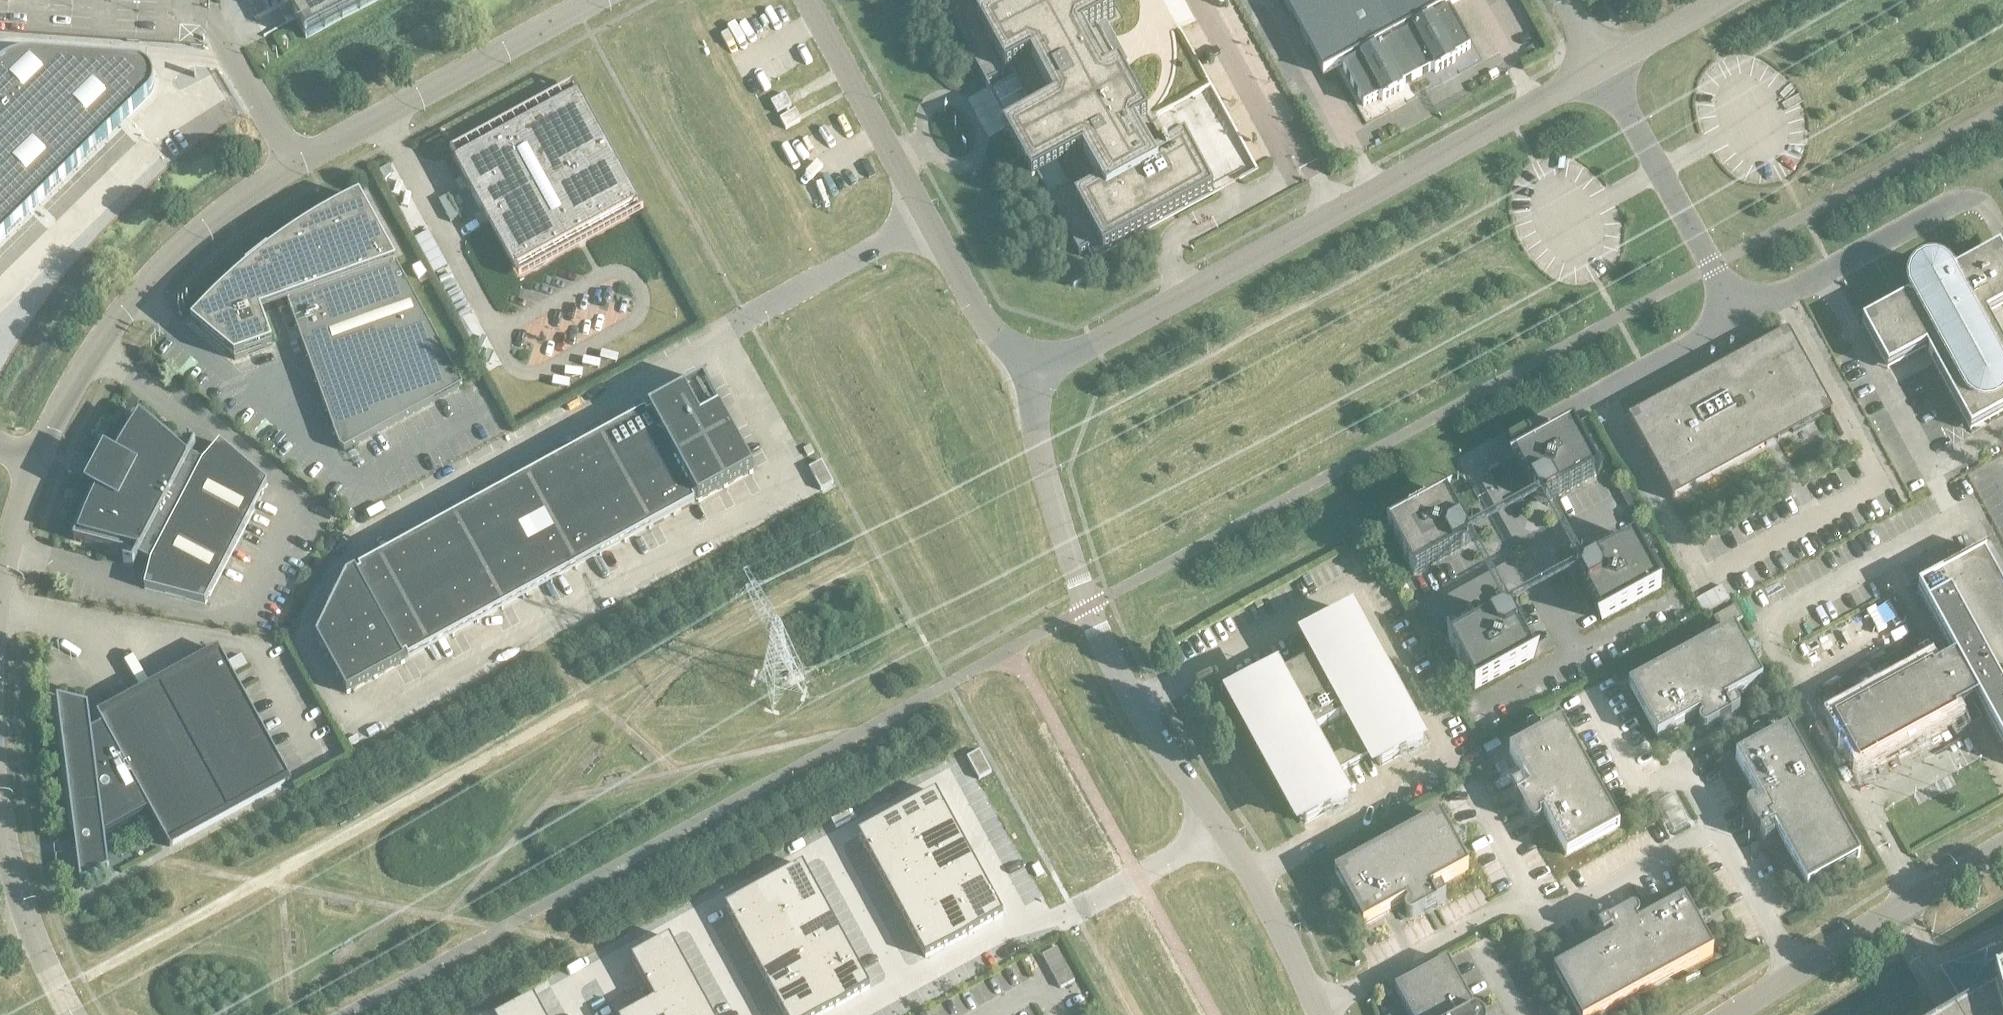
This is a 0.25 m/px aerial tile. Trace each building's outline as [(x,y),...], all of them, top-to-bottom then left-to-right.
[(289,7),(284,9),(283,10),(282,12),(282,13),(282,15),(283,16),(284,17),(284,18),(286,18),(287,18),(288,18),(289,18),(294,15),(306,39),(379,0),(286,0),(289,7)] [(949,18),(981,0),(939,0),(949,18)] [(1107,0),(981,0),(949,18),(986,87),(988,86),(988,85),(1012,71),(1018,82),(1017,82),(1017,83),(1016,84),(1016,86),(1016,87),(1016,88),(1017,89),(1018,90),(1019,90),(1020,91),(1022,90),(1023,90),(1035,113),(1002,131),(1031,184),(1063,167),(1074,185),(1050,198),(1049,198),(1048,198),(1079,256),(1080,255),(1097,245),(1103,255),(1213,194),(1184,141),(1165,152),(1119,68),(1118,68),(1115,62),(1116,60),(1117,59),(1117,58),(1117,57),(1117,56),(1116,55),(1115,54),(1114,53),(1113,53),(1112,53),(1110,53),(1095,26),(1114,16),(1115,15),(1107,0)] [(1323,75),(1344,64),(1346,68),(1343,69),(1364,107),(1381,98),(1383,102),(1402,91),(1400,87),(1434,69),(1436,73),(1455,62),(1453,59),(1470,49),(1449,11),(1446,13),(1444,9),(1461,0),(1283,0),(1323,75)] [(149,97),(151,95),(153,92),(154,89),(154,85),(155,82),(154,79),(153,76),(152,73),(149,70),(146,68),(142,66),(138,64),(33,57),(25,57),(19,58),(13,60),(6,63),(2,66),(0,68),(0,243),(149,97)] [(451,155),(468,186),(520,281),(644,213),(575,87),(451,155)] [(792,106),(785,94),(771,102),(777,114),(792,106)] [(756,132),(762,143),(776,135),(776,134),(773,129),(771,124),(756,132)] [(281,245),(270,254),(264,258),(252,267),(243,275),(232,285),(221,295),(212,304),(203,313),(192,325),(235,361),(273,347),(261,313),(288,304),(319,390),(431,328),(360,199),(349,205),(337,211),(326,217),(314,224),(303,231),(292,238),(281,245)] [(1924,347),(1970,432),(2002,414),(2002,347),(1985,314),(2002,304),(2002,264),(1998,254),(1950,280),(1949,277),(1947,275),(1946,273),(1944,272),(1942,271),(1940,269),(1939,269),(1937,268),(1934,268),(1932,267),(1930,268),(1928,268),(1925,268),(1924,269),(1922,270),(1920,271),(1918,272),(1916,274),(1915,275),(1913,278),(1913,279),(1912,281),(1911,283),(1911,286),(1911,288),(1911,290),(1911,292),(1911,294),(1912,296),(1914,300),(1867,326),(1889,366),(1924,347)] [(463,387),(431,328),(319,390),(340,448),(345,452),(463,387)] [(1832,414),(1788,332),(1785,333),(1788,339),(1777,345),(1775,342),(1750,355),(1752,359),(1738,366),(1741,371),(1730,377),(1727,372),(1633,424),(1630,418),(1628,419),(1673,501),(1675,500),(1672,495),(1766,443),(1763,438),(1775,432),(1777,437),(1791,430),(1793,433),(1818,419),(1816,416),(1827,410),(1830,415),(1832,414)] [(627,429),(603,442),(601,439),(600,439),(602,443),(579,456),(577,452),(576,453),(578,456),(554,469),(552,466),(551,466),(553,470),(529,482),(528,479),(527,479),(528,483),(505,496),(503,492),(502,493),(504,496),(480,509),(478,506),(477,506),(479,510),(456,523),(454,519),(453,520),(455,523),(431,536),(429,533),(428,533),(430,537),(407,550),(405,546),(404,547),(406,550),(382,563),(380,559),(379,560),(381,564),(357,576),(356,573),(347,577),(317,639),(322,648),(324,646),(329,655),(326,656),(327,657),(329,656),(339,673),(336,675),(337,676),(339,674),(349,692),(347,694),(347,695),(405,663),(403,660),(426,647),(428,650),(429,650),(428,646),(451,633),(453,637),(454,636),(452,633),(476,620),(478,623),(479,623),(477,619),(500,607),(502,610),(503,609),(501,606),(525,593),(527,597),(528,596),(526,593),(549,580),(551,583),(552,583),(550,579),(574,566),(576,570),(577,569),(575,566),(599,553),(600,556),(601,556),(600,552),(623,539),(625,543),(626,542),(624,539),(648,526),(650,530),(651,529),(649,525),(672,513),(674,516),(675,516),(673,512),(697,499),(699,503),(753,473),(753,472),(749,474),(734,445),(737,443),(737,442),(733,444),(717,415),(721,413),(720,412),(717,414),(701,385),(705,384),(704,382),(649,412),(651,416),(628,429),(626,425),(625,426),(627,429)] [(115,455),(120,458),(116,466),(107,462),(109,459),(108,458),(91,489),(93,490),(94,487),(103,492),(99,499),(98,499),(93,497),(83,519),(73,546),(126,560),(125,566),(134,568),(139,558),(152,564),(146,589),(206,605),(268,485),(221,445),(204,464),(191,458),(197,447),(189,441),(185,446),(144,410),(127,434),(115,455)] [(1573,427),(1514,459),(1537,500),(1546,503),(1599,474),(1573,427)] [(822,462),(809,469),(821,491),(834,484),(822,462)] [(1468,538),(1445,496),(1387,528),(1413,576),(1465,547),(1468,538)] [(1661,588),(1635,541),(1583,569),(1580,579),(1603,620),(1661,588)] [(1931,669),(1834,722),(1859,768),(1956,715),(1955,713),(1978,700),(2002,745),(2002,588),(1985,555),(1986,554),(1984,552),(1923,586),(1924,588),(1918,590),(1955,658),(1932,671),(1931,669)] [(1742,620),(1735,607),(1714,619),(1721,631),(1742,620)] [(1381,766),(1425,742),(1355,614),(1311,639),(1321,658),(1284,678),(1281,674),(1280,674),(1281,675),(1277,678),(1274,682),(1271,686),(1270,690),(1269,693),(1269,697),(1268,699),(1269,704),(1270,709),(1272,713),(1262,719),(1266,726),(1268,726),(1269,727),(1257,734),(1306,824),(1350,800),(1336,774),(1374,753),(1381,766)] [(1511,617),(1502,614),(1449,643),(1475,690),(1534,658),(1511,617)] [(1734,630),(1631,687),(1659,739),(1700,717),(1702,721),(1701,722),(1700,722),(1699,723),(1699,724),(1699,725),(1699,726),(1699,727),(1699,728),(1700,730),(1701,731),(1702,731),(1703,732),(1705,732),(1706,732),(1707,731),(1739,714),(1734,706),(1727,709),(1724,704),(1762,683),(1750,661),(1755,659),(1758,658),(1759,657),(1760,655),(1760,654),(1761,653),(1760,652),(1760,650),(1759,649),(1758,648),(1757,648),(1756,647),(1754,647),(1752,648),(1750,649),(1750,650),(1746,652),(1734,630)] [(150,812),(169,848),(172,846),(172,845),(287,782),(288,783),(291,781),(221,654),(218,656),(103,719),(99,720),(103,727),(92,733),(89,707),(58,700),(75,836),(72,837),(73,851),(72,851),(72,852),(77,851),(81,882),(109,866),(106,836),(150,812)] [(1544,816),(1566,856),(1618,827),(1562,724),(1540,736),(1538,732),(1537,729),(1536,728),(1535,727),(1534,726),(1532,726),(1530,726),(1529,727),(1528,728),(1527,729),(1527,730),(1526,731),(1526,732),(1526,733),(1527,734),(1528,737),(1529,737),(1531,741),(1510,753),(1530,791),(1525,794),(1521,788),(1512,792),(1530,824),(1531,825),(1532,826),(1533,826),(1534,827),(1537,826),(1538,826),(1539,825),(1540,824),(1540,823),(1541,822),(1541,821),(1541,820),(1541,819),(1540,818),(1544,816)] [(1806,887),(1858,858),(1788,730),(1767,742),(1764,738),(1765,737),(1763,734),(1762,733),(1760,732),(1759,732),(1757,732),(1756,732),(1754,733),(1754,734),(1753,735),(1753,736),(1753,737),(1753,738),(1753,739),(1753,740),(1755,743),(1757,747),(1736,759),(1761,805),(1757,807),(1757,806),(1756,805),(1754,805),(1753,804),(1752,804),(1750,804),(1749,805),(1747,806),(1747,807),(1746,809),(1746,810),(1746,811),(1747,813),(1764,844),(1773,840),(1769,833),(1775,830),(1806,887)] [(980,751),(967,758),(979,780),(992,773),(980,751)] [(936,793),(859,835),(926,957),(1003,915),(936,793)] [(1440,818),(1337,874),(1366,926),(1406,904),(1408,908),(1407,909),(1406,909),(1405,910),(1405,912),(1405,913),(1405,914),(1405,915),(1406,916),(1406,917),(1407,918),(1408,919),(1409,919),(1410,919),(1411,919),(1413,919),(1414,918),(1445,901),(1440,893),(1433,897),(1430,891),(1468,870),(1457,848),(1461,846),(1464,845),(1465,844),(1466,842),(1467,841),(1467,839),(1467,838),(1466,837),(1465,836),(1464,835),(1462,834),(1461,834),(1460,835),(1458,835),(1456,836),(1456,837),(1452,839),(1440,818)] [(726,908),(784,1014),(821,1014),(870,988),(803,866),(726,908)] [(1557,972),(1580,1014),(1602,1014),(1713,954),(1701,932),(1706,930),(1710,928),(1711,927),(1711,926),(1711,925),(1711,923),(1711,921),(1710,920),(1709,919),(1708,919),(1706,918),(1704,919),(1703,919),(1701,921),(1696,923),(1685,902),(1638,927),(1636,923),(1637,923),(1638,922),(1639,920),(1639,919),(1639,918),(1639,917),(1639,916),(1638,915),(1637,914),(1637,913),(1636,912),(1634,912),(1633,912),(1631,912),(1630,913),(1599,930),(1604,938),(1611,935),(1614,940),(1557,972)] [(631,1014),(711,1014),(669,939),(632,959),(655,1002),(631,1014)] [(1043,957),(1061,989),(1075,981),(1058,949),(1043,957)] [(1999,962),(1998,961),(1997,960),(1996,960),(1994,960),(1993,960),(1993,961),(1992,962),(1991,963),(1991,964),(1991,965),(1992,966),(1984,970),(1994,986),(1993,987),(1995,994),(1959,1014),(2002,1014),(2002,959),(1999,962)] [(1479,1014),(1478,1014),(1476,1013),(1448,961),(1395,989),(1409,1014),(1480,1014),(1479,1014)] [(504,1014),(542,1014),(534,999),(504,1014)]
